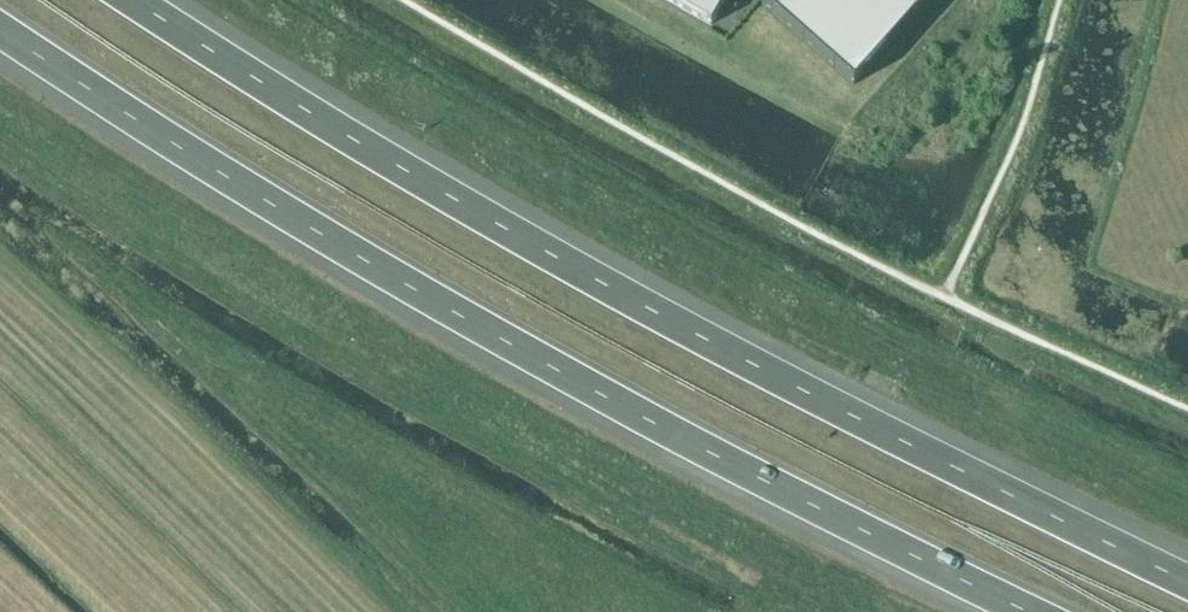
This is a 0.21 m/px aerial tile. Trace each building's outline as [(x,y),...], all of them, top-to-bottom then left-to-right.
[(711,26),(725,0),(665,0),(711,26)] [(854,85),(929,0),(759,0),(854,85)]
